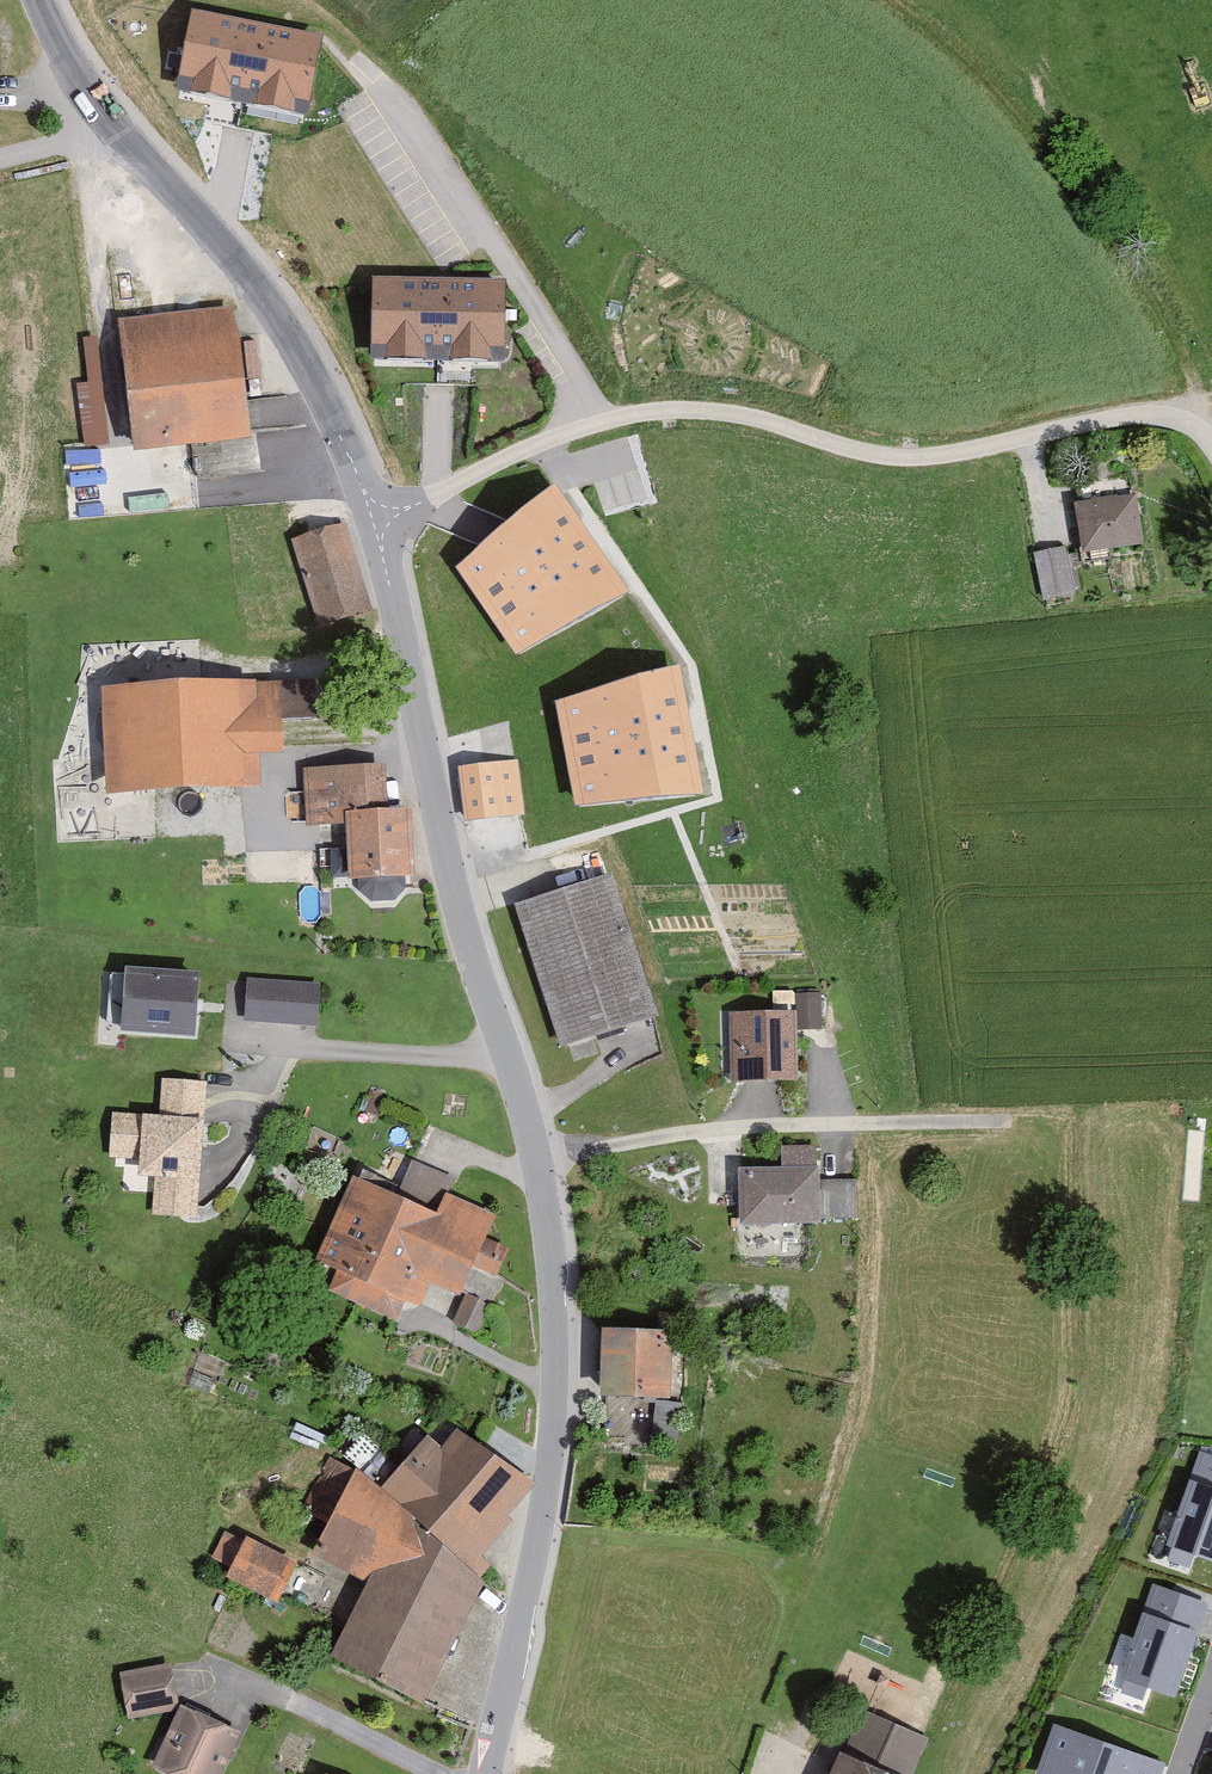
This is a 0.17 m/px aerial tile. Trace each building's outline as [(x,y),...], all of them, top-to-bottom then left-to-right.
[(321,46),(189,22),(176,96),(308,120),(321,46)] [(507,288),(374,286),(373,368),(506,370),(507,288)] [(241,304),(126,319),(143,451),(259,436),(241,304)] [(522,491),(454,558),(517,649),(629,583),(554,475),(522,491)] [(1148,498),(1084,503),(1088,551),(1151,546),(1148,498)] [(345,524),(297,537),(321,625),(370,611),(345,524)] [(637,659),(554,695),(577,798),(704,787),(679,658),(637,659)] [(324,676),(290,678),(292,717),(326,715),(324,676)] [(290,678),(109,685),(114,795),(269,788),(267,758),(293,757),(292,717),(290,678)] [(521,760),(467,766),(474,819),(527,813),(521,760)] [(388,765),(310,766),(311,825),(354,824),(354,813),(389,811),(388,765)] [(389,811),(354,813),(356,873),(418,871),(416,810),(389,811)] [(616,874),(523,904),(567,1042),(660,1012),(616,874)] [(206,971),(131,965),(126,1028),(201,1035),(206,971)] [(327,979),(254,973),(250,1017),(323,1023),(327,979)] [(802,1010),(736,1012),(738,1078),(804,1076),(802,1010)] [(210,1080),(166,1077),(163,1116),(118,1113),(115,1158),(146,1160),(145,1174),(159,1175),(157,1214),(202,1217),(210,1080)] [(418,1157),(402,1192),(445,1211),(452,1195),(460,1177),(418,1157)] [(826,1168),(746,1167),(746,1221),(825,1221),(825,1216),(825,1176),(826,1168)] [(503,1218),(452,1195),(445,1211),(402,1192),(360,1174),(322,1261),(342,1269),(333,1288),(404,1319),(412,1300),(428,1307),(438,1286),(468,1299),(482,1267),(502,1276),(514,1249),(494,1240),(503,1218)] [(860,1176),(825,1176),(825,1216),(860,1216),(860,1176)] [(677,1330),(610,1328),(608,1395),(675,1397),(677,1330)] [(534,1480),(464,1426),(449,1445),(435,1435),(383,1488),(481,1580),(512,1522),(508,1514),(534,1480)] [(1211,1555),(1211,1451),(1199,1446),(1165,1537),(1211,1555)] [(329,1521),(356,1470),(333,1457),(305,1508),(329,1521)] [(383,1488),(381,1483),(356,1470),(329,1521),(313,1554),(368,1584),(332,1655),(425,1704),(485,1582),(481,1580),(383,1488)] [(296,1561),(245,1537),(226,1576),(277,1600),(296,1561)] [(1118,1669),(1173,1689),(1207,1598),(1152,1577),(1118,1669)] [(176,1660),(124,1669),(133,1716),(184,1707),(176,1660)] [(187,1702),(157,1764),(179,1773),(228,1773),(249,1731),(187,1702)] [(848,1751),(897,1773),(913,1773),(930,1737),(868,1708),(848,1751)] [(1166,1758),(1055,1720),(1037,1772),(1042,1773),(1160,1773),(1166,1758)] [(848,1751),(838,1773),(897,1773),(848,1751)]
